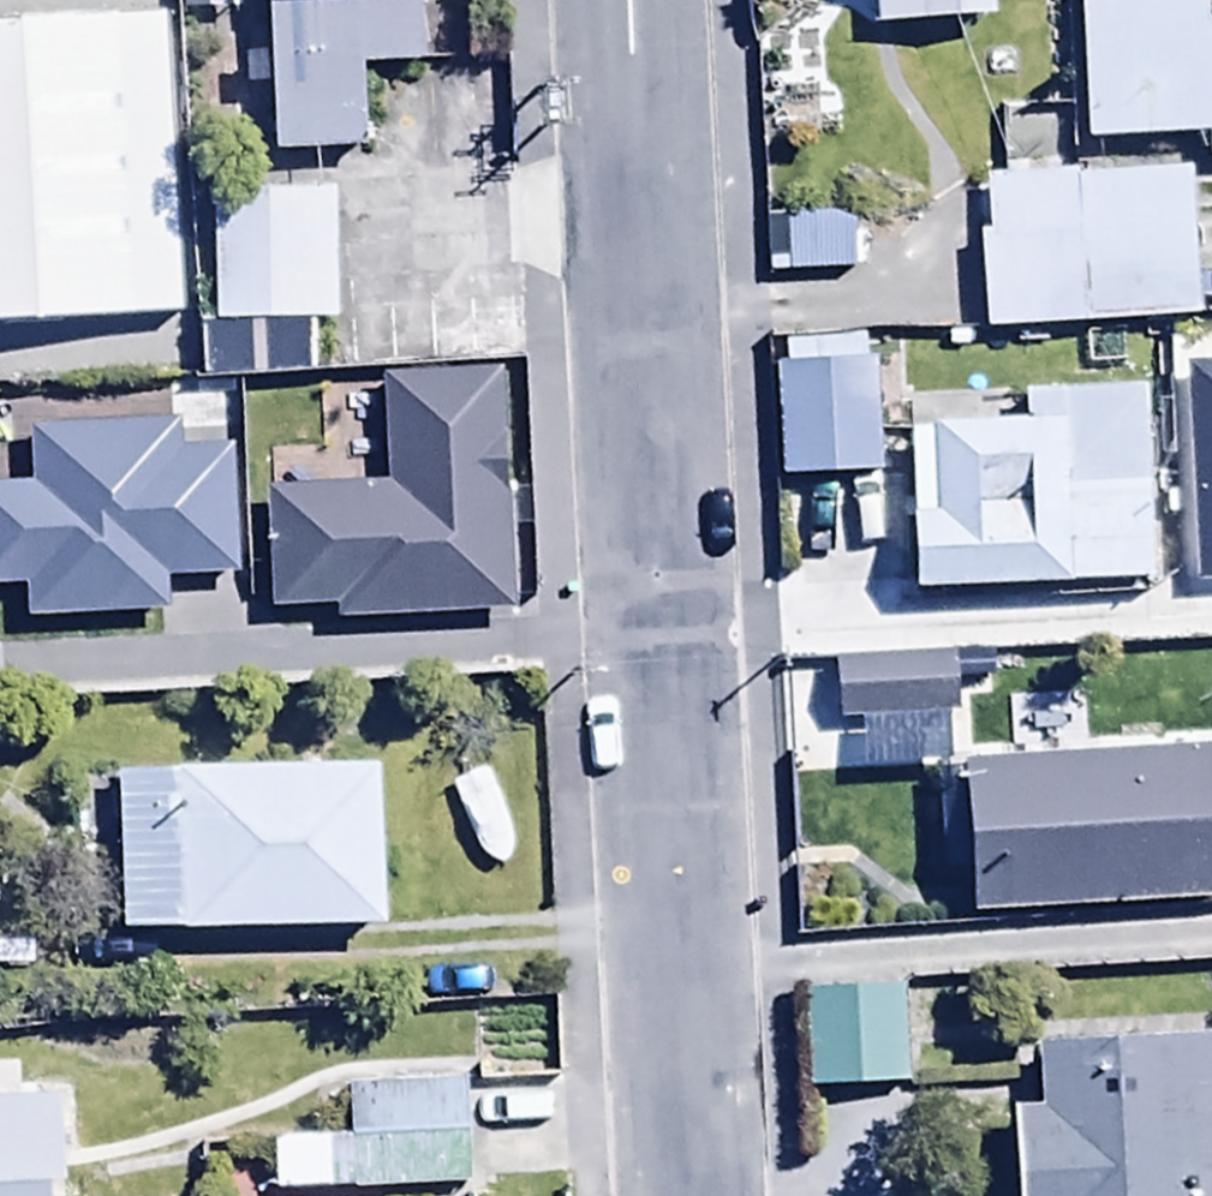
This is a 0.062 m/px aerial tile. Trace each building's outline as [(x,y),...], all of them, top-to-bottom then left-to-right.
[(10,111),(10,124),(0,124),(0,231),(81,230),(79,107),(61,108),(60,78),(104,78),(102,0),(0,0),(0,111),(10,111)] [(233,0),(173,0),(174,16),(233,14),(233,0)] [(267,151),(352,147),(348,65),(420,62),(418,0),(261,0),(267,151)] [(873,26),(982,15),(980,0),(871,0),(873,26)] [(1195,11),(1195,0),(1074,0),(1077,144),(1206,142),(1207,159),(1211,158),(1211,10),(1195,11)] [(1187,158),(991,169),(994,233),(974,235),(979,327),(1196,315),(1187,158)] [(332,327),(327,186),(207,190),(212,321),(192,322),(196,442),(266,440),(265,410),(311,408),(308,328),(332,327)] [(519,359),(364,366),(366,417),(522,410),(519,359)] [(873,360),(768,366),(774,480),(879,474),(873,360)] [(1138,421),(903,424),(912,586),(1140,583),(1138,421)] [(323,473),(141,473),(141,622),(375,622),(375,511),(323,511),(323,473)] [(956,662),(828,663),(829,725),(957,724),(956,662)] [(1113,671),(1061,677),(1068,740),(1119,735),(1113,671)] [(950,757),(955,913),(1211,905),(1211,749),(950,757)] [(373,762),(108,766),(110,931),(375,928),(373,762)] [(900,990),(798,993),(801,1094),(903,1091),(900,990)] [(1036,1042),(1038,1099),(1004,1101),(1007,1195),(1211,1195),(1211,1036),(1036,1042)] [(270,1134),(270,1190),(462,1192),(463,1082),(351,1081),(351,1135),(270,1134)] [(0,1119),(0,1195),(55,1195),(53,1117),(0,1119)]
